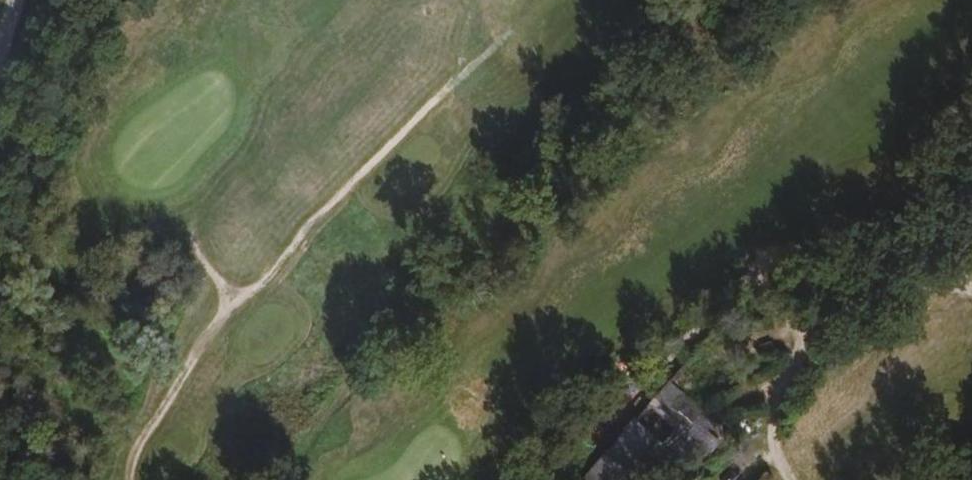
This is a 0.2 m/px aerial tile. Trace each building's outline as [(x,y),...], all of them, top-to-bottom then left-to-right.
[(657,398),(677,416),(691,401),(671,383),(657,398)] [(596,479),(670,479),(686,463),(638,418),(587,471),(596,479)]
